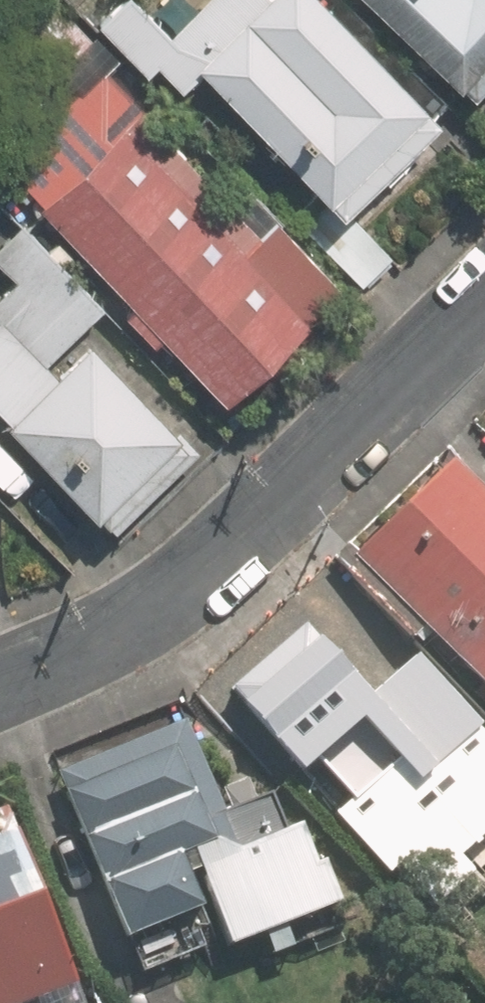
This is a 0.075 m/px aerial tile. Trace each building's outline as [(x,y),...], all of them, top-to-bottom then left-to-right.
[(348,281),(285,216),(269,231),(106,63),(122,48),(75,0),(57,0),(22,34),(77,91),(8,158),(118,271),(141,296),(129,308),(162,342),(174,331),(233,392),(348,281)] [(157,0),(117,0),(100,15),(150,72),(163,60),(186,86),(212,61),(348,209),(453,116),(350,0),(215,0),(182,29),(157,0)] [(484,91),(484,0),(391,0),(484,91)] [(126,535),(208,447),(103,341),(69,375),(56,363),(118,301),(31,214),(0,244),(0,258),(20,279),(0,299),(0,408),(126,535)] [(463,451),(359,553),(484,679),(484,473),(463,451)] [(354,559),(309,603),(236,675),(324,775),(351,750),(380,783),(394,770),(447,829),(484,797),(436,742),(449,732),(392,667),(424,638),(354,559)] [(126,938),(134,935),(221,903),(237,945),(273,933),(280,953),(308,942),(302,924),(355,905),(329,834),(314,817),(243,843),(238,831),(194,713),(61,762),(126,938)] [(9,805),(0,809),(0,1002),(30,1002),(45,997),(48,1002),(96,1002),(9,805)]
